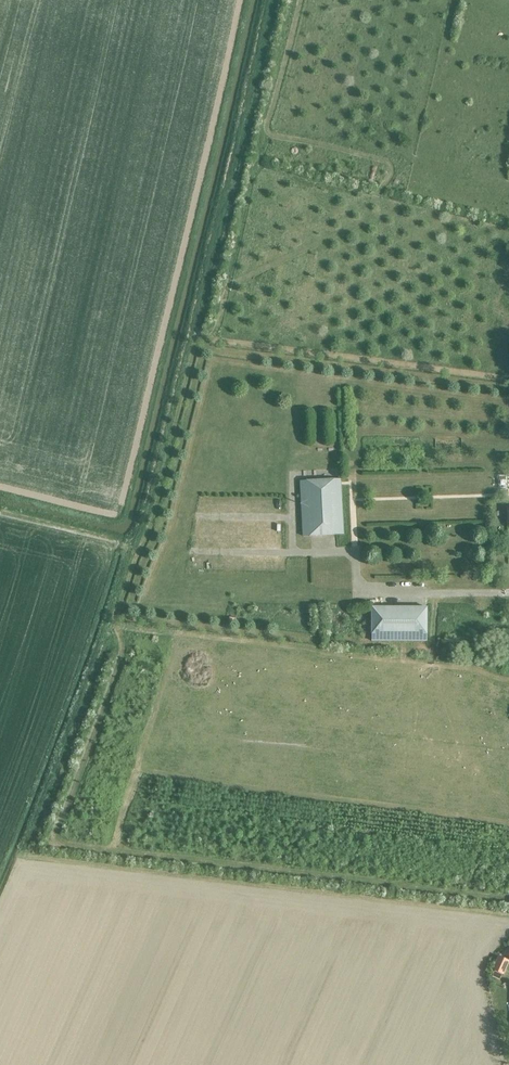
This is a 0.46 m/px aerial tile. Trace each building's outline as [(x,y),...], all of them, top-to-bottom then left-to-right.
[(507,476),(499,476),(499,489),(507,488),(507,476)] [(300,481),(303,536),(343,534),(340,479),(300,481)] [(371,607),(371,641),(426,641),(426,607),(371,607)] [(498,954),(492,968),(494,970),(492,975),(500,979),(502,973),(504,974),(508,962),(508,959),(498,954)]
